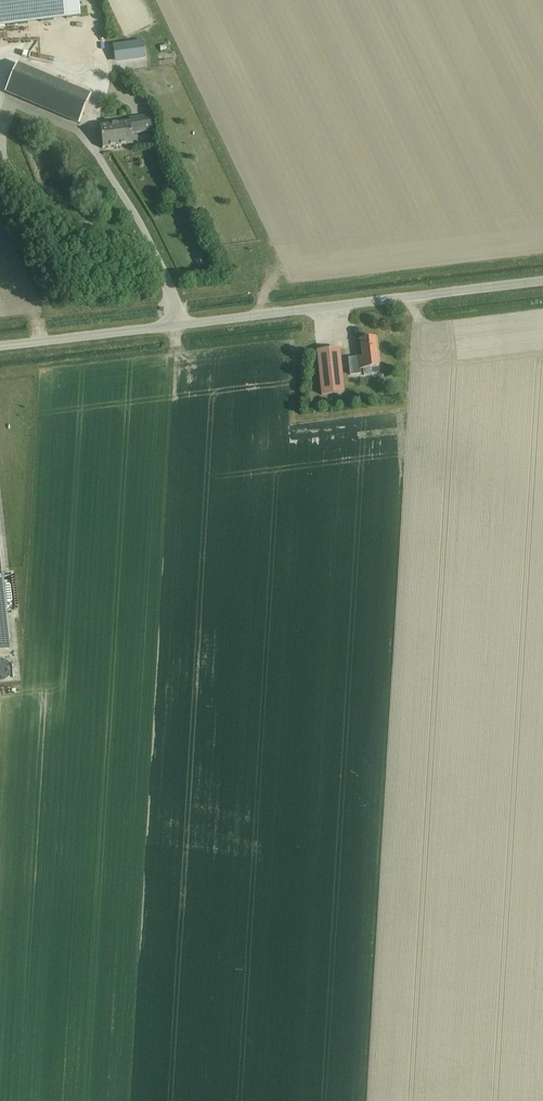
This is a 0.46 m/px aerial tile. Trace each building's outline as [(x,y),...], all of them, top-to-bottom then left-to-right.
[(77,0),(0,0),(0,28),(79,18),(77,0)] [(143,39),(113,43),(116,62),(146,58),(143,39)] [(79,124),(91,96),(17,65),(5,92),(79,124)] [(133,122),(99,126),(102,149),(133,145),(131,134),(153,131),(151,116),(132,119),(133,122)] [(202,257),(195,261),(199,269),(206,266),(202,257)] [(362,357),(348,358),(350,376),(361,374),(360,368),(371,367),(378,366),(377,357),(375,339),(360,341),(362,357)] [(339,349),(317,352),(321,395),(343,393),(339,349)] [(9,648),(0,565),(0,649),(9,648)]
